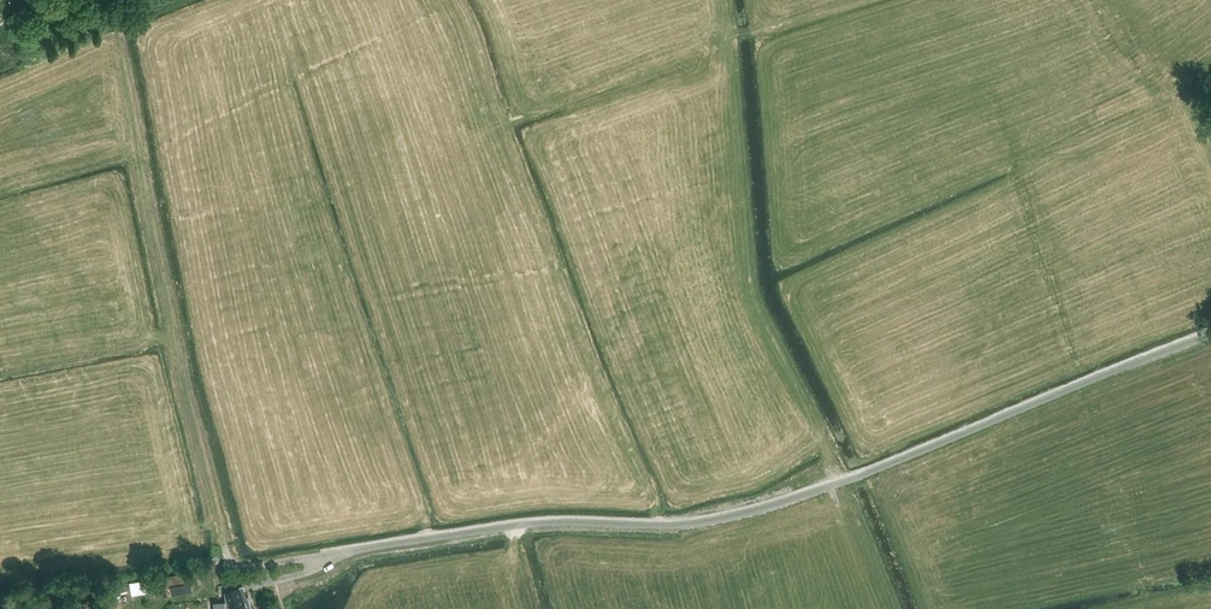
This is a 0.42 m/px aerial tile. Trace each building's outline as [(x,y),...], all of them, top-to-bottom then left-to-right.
[(189,572),(159,577),(163,597),(183,594),(181,584),(190,583),(189,572)] [(152,579),(129,582),(131,596),(155,592),(152,579)] [(243,585),(226,591),(229,601),(228,601),(228,602),(225,602),(225,608),(251,608),(243,585)]
